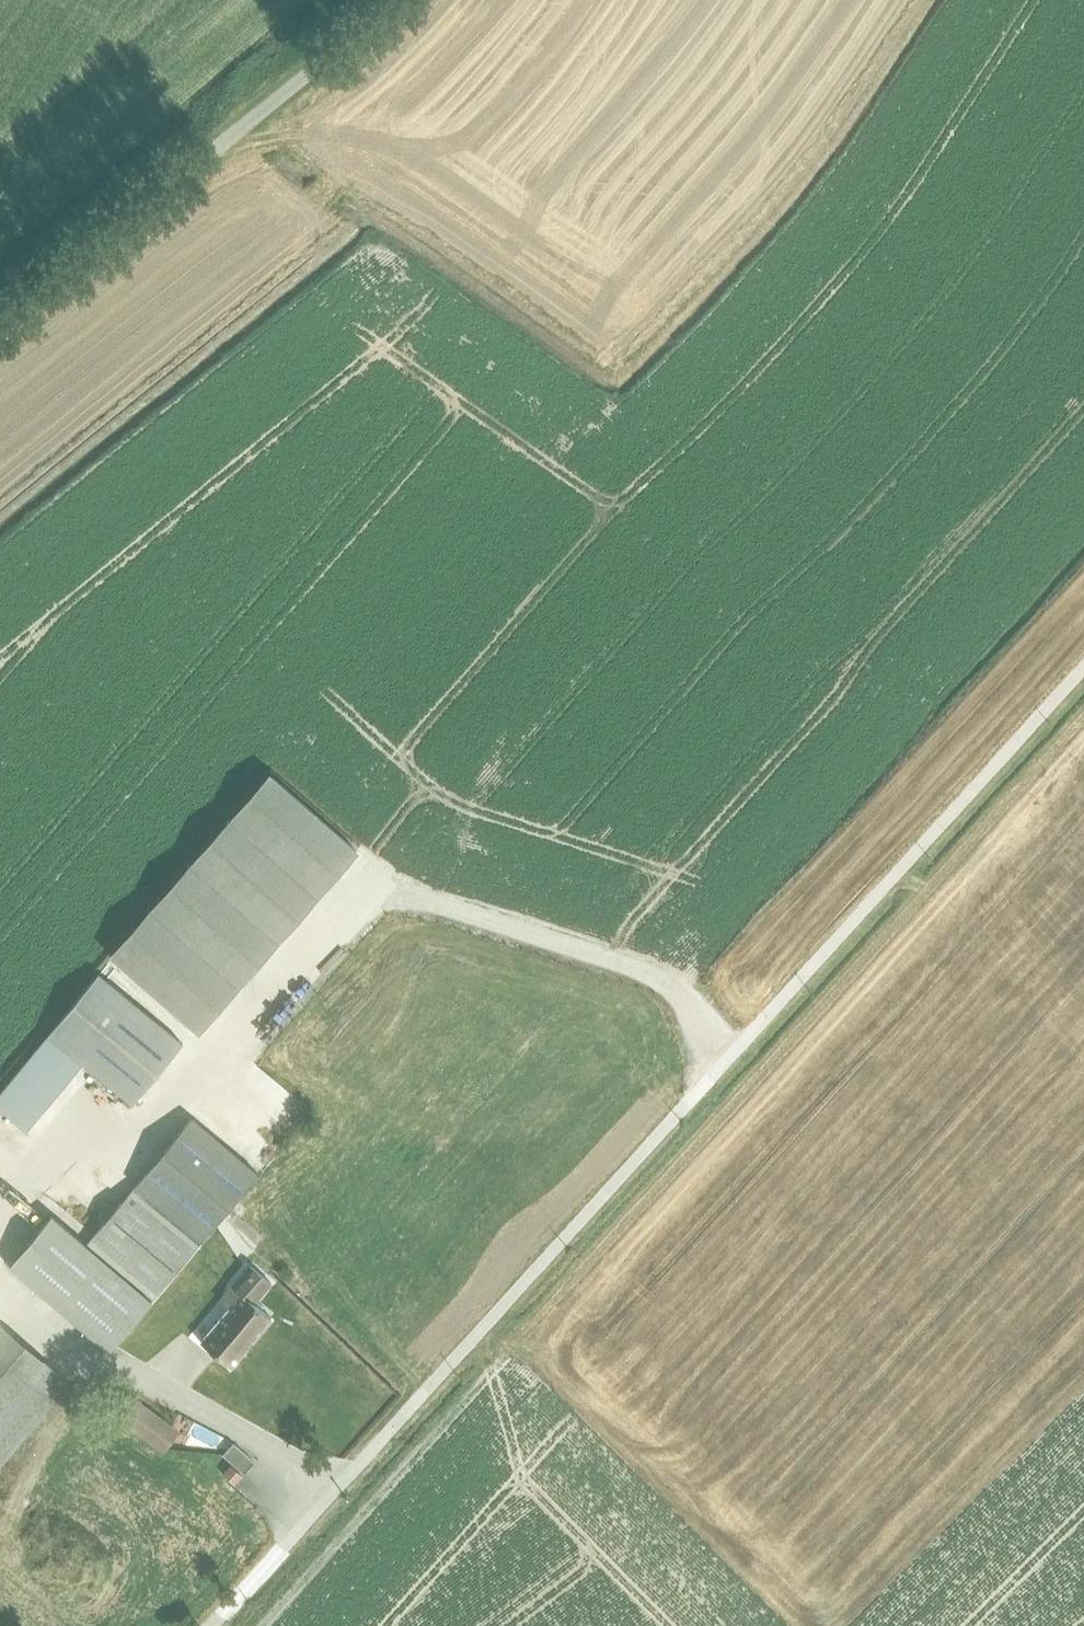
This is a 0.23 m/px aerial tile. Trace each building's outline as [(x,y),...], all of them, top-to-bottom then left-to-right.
[(52,1036),(138,1108),(189,1047),(103,976),(52,1036)] [(92,1241),(160,1299),(266,1177),(198,1119),(92,1241)] [(15,1272),(112,1355),(152,1308),(55,1225),(15,1272)] [(206,1343),(235,1369),(278,1322),(258,1304),(276,1285),(257,1268),(225,1303),(234,1312),(206,1343)] [(70,1381),(0,1321),(0,1465),(70,1381)] [(123,1410),(158,1441),(173,1425),(138,1393),(123,1410)] [(233,1460),(224,1473),(237,1482),(256,1456),(233,1441),(224,1454),(233,1460)]
